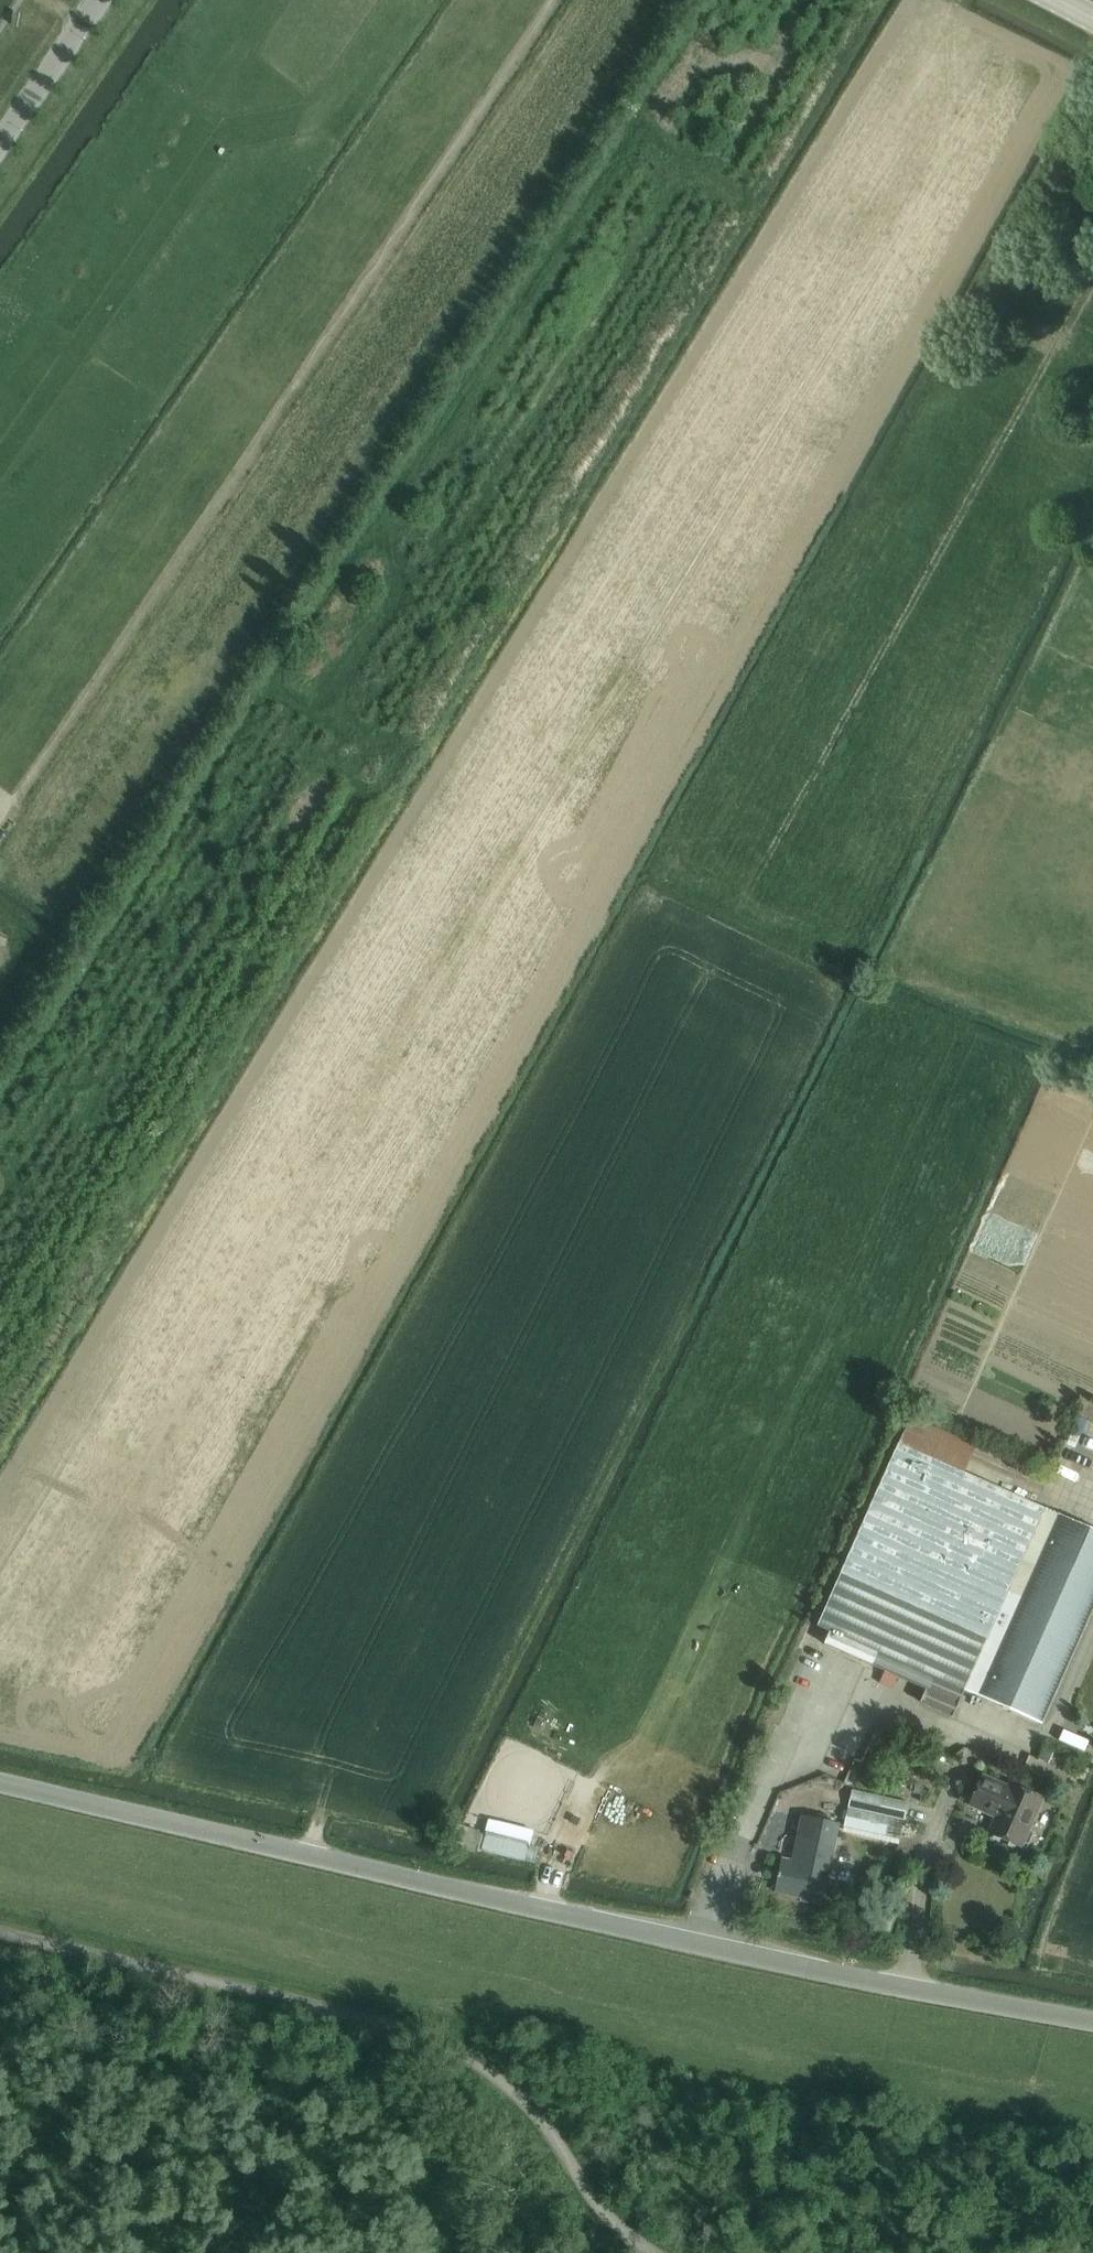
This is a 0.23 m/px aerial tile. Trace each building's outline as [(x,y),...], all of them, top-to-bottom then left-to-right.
[(976,1448),(912,1419),(818,1627),(830,1633),(825,1645),(895,1677),(901,1664),(934,1679),(923,1705),(953,1718),(965,1691),(1042,1725),(1092,1611),(1092,1530),(1047,1510),(965,1473),(976,1448)] [(1041,1759),(1063,1769),(1067,1760),(1063,1758),(1063,1757),(1045,1749),(1041,1759)] [(907,1778),(884,1773),(880,1791),(903,1796),(907,1778)] [(971,1806),(989,1814),(990,1811),(998,1814),(990,1833),(1022,1847),(1024,1842),(1029,1845),(1034,1833),(1029,1831),(1042,1801),(1011,1787),(1010,1789),(984,1777),(971,1806)] [(844,1827),(900,1840),(909,1803),(852,1791),(844,1827)] [(837,1825),(826,1823),(827,1817),(818,1815),(817,1821),(802,1818),(793,1863),(782,1861),(776,1893),(807,1899),(806,1903),(821,1906),(837,1825)] [(482,1852),(525,1863),(530,1844),(487,1833),(482,1852)]
